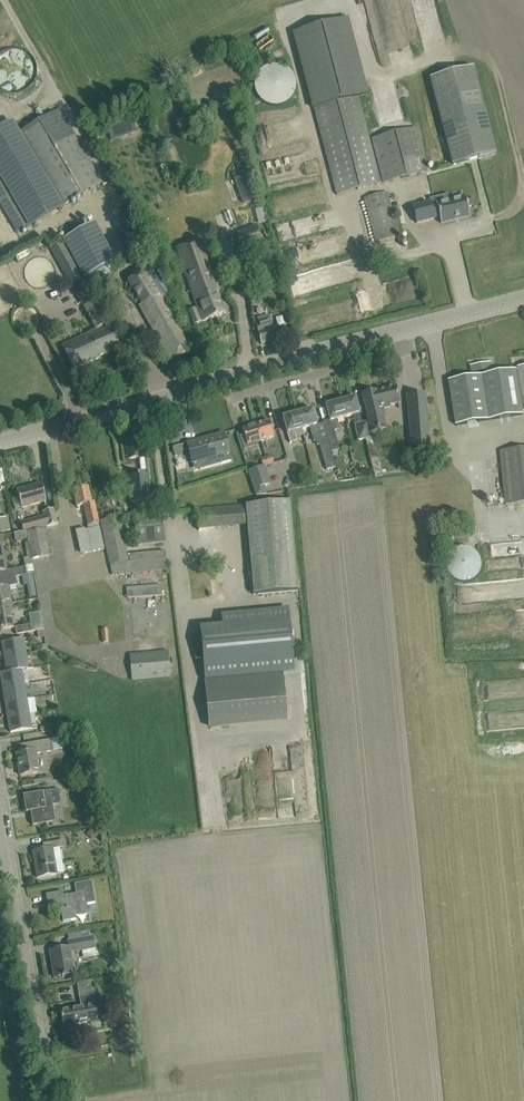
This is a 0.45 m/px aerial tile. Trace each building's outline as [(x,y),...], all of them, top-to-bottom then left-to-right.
[(293,32),(314,108),(358,97),(366,95),(346,18),(293,32)] [(293,96),(295,91),(296,86),(295,80),(293,75),(290,71),(285,68),(280,66),(275,65),(269,66),(264,68),(260,72),(257,76),(255,81),(254,87),(255,92),(257,97),(260,101),(265,104),(270,106),(276,107),(281,106),(286,104),(290,101),(293,96)] [(430,79),(452,165),(496,154),(474,67),(430,79)] [(314,108),(336,195),(381,183),(358,97),(314,108)] [(103,182),(59,109),(16,135),(58,206),(59,208),(103,182)] [(0,129),(0,170),(4,178),(30,223),(58,206),(16,135),(9,124),(0,129)] [(384,183),(427,171),(415,127),(372,139),(384,183)] [(4,178),(0,180),(0,204),(17,234),(32,225),(30,223),(4,178)] [(387,192),(364,198),(373,232),(376,242),(399,237),(387,192)] [(430,202),(412,207),(416,223),(439,217),(441,224),(470,216),(467,207),(472,206),(469,197),(465,198),(465,197),(447,201),(436,204),(436,205),(432,206),(430,202)] [(91,224),(72,235),(62,240),(68,250),(88,286),(117,270),(91,224)] [(257,225),(238,232),(246,252),(264,245),(257,225)] [(218,292),(214,281),(198,240),(175,249),(193,296),(198,308),(189,311),(190,314),(194,324),(224,313),(216,292),(218,292)] [(68,253),(56,259),(63,272),(83,307),(96,300),(75,265),(68,253)] [(197,347),(192,337),(178,313),(173,315),(165,300),(170,297),(164,286),(163,287),(153,269),(129,282),(142,305),(141,306),(172,361),(197,347)] [(261,281),(263,293),(280,290),(278,278),(261,281)] [(90,332),(62,346),(74,370),(100,358),(99,356),(120,347),(112,327),(107,329),(105,326),(109,323),(97,300),(96,300),(83,307),(96,331),(90,334),(90,332)] [(260,325),(256,326),(258,334),(261,344),(271,341),(273,347),(281,344),(280,340),(281,340),(281,339),(280,339),(276,327),(274,328),(271,318),(270,315),(258,318),(259,323),(260,325)] [(518,368),(518,370),(449,382),(456,426),(523,415),(522,412),(523,412),(523,367),(518,368)] [(371,393),(375,408),(376,412),(381,410),(385,410),(384,408),(390,407),(389,405),(399,403),(395,387),(375,392),(375,393),(372,394),(371,393)] [(375,408),(371,393),(362,395),(368,424),(370,432),(386,429),(383,418),(386,417),(385,410),(381,410),(376,412),(375,408)] [(348,396),(339,398),(340,401),(344,418),(352,416),(354,424),(358,441),(372,438),(370,432),(368,424),(362,425),(359,414),(360,414),(355,397),(349,399),(348,396)] [(407,397),(411,446),(412,459),(430,458),(429,445),(425,396),(407,397)] [(323,421),(323,422),(327,438),(330,448),(338,445),(334,431),(339,429),(337,420),(344,418),(340,401),(339,398),(331,401),(332,404),(325,406),(329,421),(324,423),(323,421)] [(313,409),(297,413),(302,430),(310,428),(312,437),(320,435),(313,409)] [(302,430),(297,413),(282,417),(290,443),(297,441),(295,432),(302,430)] [(269,421),(256,425),(261,441),(274,437),(269,421)] [(261,441),(256,425),(242,430),(243,433),(237,435),(241,447),(261,441)] [(187,443),(190,454),(192,463),(213,457),(215,463),(231,459),(224,433),(187,443)] [(139,458),(136,438),(125,440),(128,459),(139,458)] [(331,453),(327,438),(319,441),(320,446),(324,460),(333,458),(331,453)] [(501,459),(506,505),(523,504),(523,448),(500,451),(501,459)] [(271,484),(265,466),(263,467),(248,471),(256,496),(267,494),(265,486),(271,484)] [(128,477),(129,489),(131,503),(152,501),(151,501),(148,475),(128,477)] [(46,501),(45,496),(42,485),(34,488),(34,486),(17,491),(18,497),(12,499),(15,510),(21,508),(22,508),(46,502),(46,501)] [(104,549),(94,502),(92,503),(88,488),(73,491),(76,507),(84,505),(88,525),(87,525),(87,526),(89,526),(90,529),(78,532),(83,554),(104,549)] [(298,591),(290,502),(246,505),(254,595),(298,591)] [(244,505),(197,510),(199,531),(245,526),(244,505)] [(58,524),(54,512),(53,509),(42,512),(43,516),(20,522),(23,532),(47,527),(58,524)] [(162,512),(135,514),(137,544),(164,542),(162,512)] [(126,554),(124,546),(118,517),(100,520),(110,566),(128,562),(166,559),(165,550),(164,551),(126,554)] [(11,533),(9,518),(0,519),(0,535),(11,533)] [(50,556),(45,529),(26,532),(27,534),(28,539),(30,554),(32,560),(50,556)] [(28,539),(27,534),(26,532),(22,533),(21,532),(14,534),(15,541),(28,539)] [(2,546),(5,545),(4,535),(0,536),(0,579),(15,576),(15,577),(22,576),(25,575),(24,567),(6,570),(2,546)] [(449,558),(447,562),(447,565),(447,569),(448,573),(450,577),(453,580),(456,582),(460,583),(464,584),(468,584),(471,582),(475,581),(478,578),(480,575),(482,571),(482,567),(482,563),(481,559),(479,556),(476,553),(473,551),(469,549),(465,548),(461,549),(457,550),(454,552),(451,555),(449,558)] [(34,573),(32,560),(30,554),(26,555),(27,560),(23,560),(24,567),(25,575),(33,573),(34,573)] [(128,562),(110,566),(112,575),(167,570),(166,559),(128,562)] [(35,584),(33,573),(25,575),(22,576),(24,586),(27,585),(35,584)] [(8,604),(13,603),(11,591),(10,586),(16,585),(17,585),(15,577),(15,576),(0,579),(0,605),(8,604)] [(162,595),(161,585),(126,588),(127,598),(162,595)] [(1,630),(1,631),(3,630),(3,629),(13,628),(10,611),(8,604),(0,605),(0,630),(1,630)] [(30,624),(26,625),(15,627),(16,634),(28,632),(44,630),(41,612),(28,614),(30,624)] [(290,620),(200,628),(204,669),(293,661),(290,620)] [(29,637),(28,632),(16,634),(17,640),(2,642),(4,657),(26,653),(23,638),(29,637)] [(170,676),(167,651),(130,655),(132,680),(170,676)] [(28,666),(26,653),(4,657),(7,672),(22,670),(22,671),(34,668),(34,665),(28,666)] [(24,684),(22,671),(22,670),(7,672),(0,673),(3,688),(24,684)] [(205,680),(209,728),(288,721),(284,673),(205,680)] [(26,699),(24,684),(3,688),(5,703),(26,699)] [(29,714),(26,699),(5,703),(8,717),(29,714)] [(29,714),(8,717),(10,733),(21,731),(31,729),(37,728),(37,726),(31,727),(30,723),(36,722),(35,713),(29,714)] [(35,754),(41,753),(53,751),(51,740),(21,744),(22,753),(16,754),(20,776),(31,774),(38,773),(35,754)] [(59,789),(23,795),(26,812),(30,811),(33,825),(55,821),(51,798),(60,796),(59,789)] [(63,840),(54,842),(43,843),(44,850),(33,852),(37,878),(58,874),(53,849),(64,847),(63,840)] [(95,903),(91,881),(74,884),(76,894),(63,896),(62,891),(46,894),(48,906),(60,904),(63,922),(76,920),(75,912),(79,912),(80,916),(89,914),(87,904),(95,903)] [(69,948),(50,951),(55,978),(62,976),(62,977),(65,977),(65,976),(75,974),(71,954),(95,950),(93,937),(82,939),(69,941),(68,941),(69,948)] [(81,1006),(60,1010),(63,1030),(74,1028),(76,1027),(75,1024),(90,1021),(91,1023),(98,1022),(93,996),(92,989),(78,992),(81,1006)] [(133,1043),(128,1013),(120,1014),(124,1044),(133,1043)]
